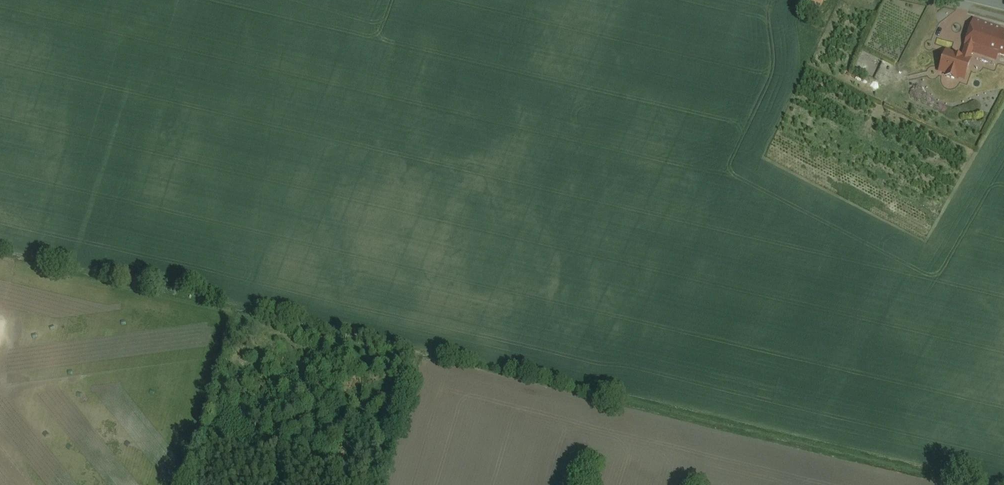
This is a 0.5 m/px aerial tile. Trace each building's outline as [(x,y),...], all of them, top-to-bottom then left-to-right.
[(824,0),(808,0),(806,3),(819,9),(824,0)] [(972,60),(975,52),(997,59),(998,54),(1003,56),(1003,27),(976,18),(964,57),(947,51),(940,72),(968,81),(975,60),(972,60)]
